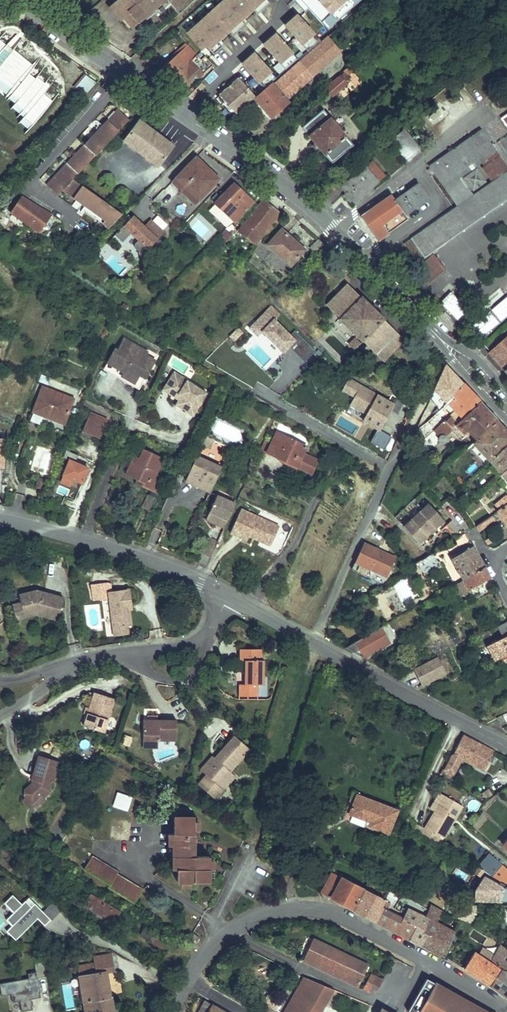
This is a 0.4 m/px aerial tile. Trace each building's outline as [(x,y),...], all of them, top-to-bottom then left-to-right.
[(110,5),(130,27),(153,6),(155,8),(163,0),(115,0),(110,5)] [(266,0),(220,0),(182,32),(190,42),(162,67),(186,89),(213,66),(205,57),(268,1),(266,0)] [(174,10),(184,0),(165,0),(174,10)] [(327,31),(361,0),(298,0),(327,31)] [(130,27),(110,5),(107,7),(127,30),(130,27)] [(320,39),(288,6),(223,62),(235,78),(211,96),(233,115),(320,39)] [(13,104),(8,110),(21,119),(16,124),(28,133),(60,95),(38,78),(34,80),(30,76),(34,65),(13,51),(22,39),(16,34),(5,45),(0,41),(0,94),(13,104)] [(327,37),(279,79),(293,96),(342,53),(327,37)] [(343,74),(325,88),(332,96),(350,81),(345,76),(351,70),(348,66),(341,72),(343,74)] [(84,75),(74,89),(85,96),(94,82),(84,75)] [(287,100),(293,96),(279,79),(272,85),(271,84),(254,99),(272,119),(290,104),(287,100)] [(138,106),(132,102),(129,106),(136,110),(138,106)] [(328,118),(321,109),(300,127),(307,135),(306,136),(322,155),(324,154),(331,162),(352,145),(344,136),(345,135),(329,117),(328,118)] [(128,118),(118,110),(113,115),(111,113),(101,124),(98,127),(100,129),(96,134),(93,132),(77,149),(80,151),(75,156),(72,155),(60,168),(63,170),(53,180),(50,178),(42,187),(54,198),(59,193),(74,203),(76,199),(87,206),(85,210),(104,223),(102,226),(108,230),(121,216),(69,181),(128,118)] [(174,147),(139,121),(121,143),(158,171),(174,147)] [(418,149),(403,129),(389,140),(405,160),(418,149)] [(416,263),(506,199),(506,167),(499,156),(487,164),(497,179),(492,182),(472,196),(460,178),(484,161),(496,152),(481,131),(428,168),(455,207),(402,245),(416,263)] [(496,152),(484,161),(487,164),(499,156),(496,152)] [(218,179),(195,157),(171,183),(194,205),(218,179)] [(370,161),(339,187),(353,205),(359,200),(357,197),(363,192),(365,195),(371,189),(369,186),(382,175),(370,161)] [(497,179),(487,164),(482,168),(492,182),(497,179)] [(63,170),(60,168),(50,178),(53,180),(63,170)] [(478,170),(466,179),(474,190),(485,182),(478,170)] [(253,202),(233,183),(214,204),(234,223),(253,202)] [(389,196),(359,217),(375,241),(406,219),(403,215),(425,200),(415,185),(392,201),(389,196)] [(7,215),(27,227),(29,223),(40,230),(48,217),(17,199),(7,215)] [(76,199),(74,203),(80,207),(78,210),(102,226),(104,223),(85,210),(87,206),(76,199)] [(255,244),(280,213),(263,200),(237,231),(255,244)] [(132,216),(113,237),(128,251),(136,242),(145,251),(168,227),(156,215),(144,227),(132,216)] [(29,223),(27,227),(38,233),(40,230),(29,223)] [(225,229),(219,235),(225,242),(232,235),(225,229)] [(304,250),(281,230),(267,246),(290,266),(304,250)] [(325,244),(319,238),(306,252),(312,257),(325,244)] [(415,271),(426,284),(444,270),(433,256),(415,271)] [(360,295),(348,284),(326,305),(339,317),(338,318),(362,342),(363,340),(383,359),(404,339),(383,319),(385,317),(361,294),(360,295)] [(473,328),(484,340),(506,320),(506,297),(473,328)] [(270,305),(247,328),(257,339),(261,335),(283,355),(296,341),(276,321),(281,315),(270,305)] [(148,351),(125,338),(119,350),(116,349),(105,366),(141,387),(154,363),(145,358),(147,355),(148,351)] [(294,351),(305,362),(315,351),(304,340),(294,351)] [(492,354),(506,370),(506,369),(506,341),(492,354)] [(147,355),(145,358),(154,363),(156,360),(147,355)] [(451,395),(462,383),(445,364),(432,394),(444,406),(453,396),(451,395)] [(181,376),(175,372),(164,389),(180,400),(182,396),(173,390),(181,376)] [(208,393),(181,376),(173,390),(182,396),(180,400),(177,404),(194,415),(208,393)] [(380,431),(395,403),(348,379),(341,392),(353,398),(348,407),(365,416),(361,423),(377,431),(370,443),(383,450),(390,436),(380,431)] [(480,402),(462,383),(451,395),(453,396),(444,406),(440,410),(428,421),(425,425),(420,430),(420,442),(421,444),(436,430),(446,420),(453,428),(480,402)] [(73,400),(42,388),(28,421),(39,425),(43,416),(63,424),(73,400)] [(428,421),(440,410),(429,400),(422,415),(428,421)] [(474,441),(496,419),(480,402),(453,428),(463,438),(467,434),(474,441)] [(107,420),(89,413),(82,430),(100,437),(107,420)] [(506,443),(506,430),(496,419),(474,441),(468,447),(485,464),(490,460),(506,443)] [(453,428),(446,420),(436,430),(446,441),(447,439),(446,435),(453,428)] [(270,451),(280,428),(271,425),(261,447),(270,451)] [(280,428),(270,451),(315,472),(321,458),(306,451),(310,442),(280,428)] [(446,441),(436,430),(421,444),(430,452),(439,442),(441,442),(444,443),(446,441)] [(506,469),(506,443),(490,460),(503,473),(506,469)] [(165,457),(144,448),(133,475),(139,478),(137,483),(160,493),(170,470),(162,466),(165,457)] [(127,473),(133,475),(140,457),(134,455),(127,473)] [(222,467),(197,457),(189,475),(213,486),(222,467)] [(90,469),(68,460),(57,484),(69,489),(72,483),(81,488),(90,469)] [(213,486),(189,475),(186,482),(210,493),(213,486)] [(497,502),(501,508),(506,504),(506,495),(497,502)] [(227,522),(235,504),(217,496),(208,516),(226,524),(227,522)] [(244,508),(235,504),(227,522),(235,526),(244,508)] [(501,508),(498,510),(506,525),(506,504),(501,508)] [(442,521),(426,505),(402,528),(418,545),(442,521)] [(492,514),(476,525),(478,529),(495,519),(492,514)] [(226,524),(208,516),(206,520),(224,528),(226,524)] [(207,539),(201,553),(211,557),(217,543),(207,539)] [(400,553),(368,540),(360,559),(391,572),(400,553)] [(237,556),(243,543),(237,541),(232,554),(237,556)] [(243,543),(237,556),(244,559),(249,546),(243,543)] [(482,565),(472,546),(450,558),(462,580),(478,570),(483,567),(482,565)] [(456,597),(489,577),(483,567),(478,570),(462,580),(460,581),(451,587),(456,597)] [(140,612),(139,597),(118,598),(116,598),(115,589),(99,590),(100,606),(116,605),(118,635),(134,634),(133,623),(137,623),(136,612),(140,612)] [(41,590),(21,595),(23,604),(27,619),(41,616),(61,621),(66,598),(41,590)] [(27,619),(23,604),(13,607),(17,622),(27,619)] [(506,635),(506,621),(496,627),(501,638),(506,635)] [(381,627),(353,643),(362,660),(390,644),(381,627)] [(506,653),(506,635),(501,638),(485,646),(493,660),(502,656),(506,653)] [(270,676),(270,660),(268,660),(268,647),(243,646),(243,658),(251,658),(250,684),(244,684),(244,696),(263,696),(263,695),(264,685),(270,685),(270,676)] [(493,660),(485,646),(481,648),(488,662),(493,660)] [(420,687),(446,674),(437,656),(411,669),(420,687)] [(264,685),(263,695),(272,696),(272,676),(270,676),(270,685),(264,685)] [(107,728),(118,693),(97,686),(86,721),(107,728)] [(499,718),(503,726),(506,724),(506,713),(499,718)] [(180,723),(145,722),(144,743),(164,744),(180,744),(180,723)] [(495,751),(462,733),(453,752),(445,767),(455,773),(463,758),(485,770),(495,751)] [(236,773),(256,752),(241,738),(230,749),(233,752),(232,757),(226,764),(221,759),(219,757),(213,764),(216,768),(208,776),(211,779),(202,789),(218,804),(228,794),(222,788),(236,773)] [(164,744),(144,743),(144,751),(164,752),(164,744)] [(233,752),(230,749),(221,759),(226,764),(232,757),(233,752)] [(54,760),(34,755),(29,774),(33,775),(31,783),(18,793),(17,800),(24,805),(28,801),(29,802),(45,787),(46,779),(49,779),(54,760)] [(208,776),(216,768),(213,764),(205,773),(208,776)] [(445,767),(443,767),(441,771),(452,778),(455,773),(445,767)] [(236,773),(222,788),(228,794),(242,779),(236,773)] [(434,813),(444,795),(438,792),(428,809),(434,813)] [(116,793),(111,808),(127,813),(132,798),(116,793)] [(397,811),(357,795),(354,802),(348,800),(344,811),(367,820),(368,817),(371,818),(369,825),(389,833),(397,811)] [(434,813),(422,834),(437,843),(442,835),(445,837),(463,806),(444,795),(434,813)] [(24,805),(17,800),(12,807),(17,811),(24,805)] [(191,854),(189,812),(169,813),(170,854),(174,854),(175,881),(209,880),(208,853),(191,854)] [(114,865),(102,858),(93,872),(105,879),(104,883),(130,900),(139,885),(114,870),(114,865)] [(506,884),(506,868),(503,865),(499,866),(493,875),(506,884)] [(480,876),(484,870),(479,867),(476,872),(475,872),(480,876)] [(354,909),(364,890),(329,873),(320,892),(354,909)] [(384,901),(364,890),(354,909),(375,921),(383,904),(384,901)] [(115,910),(88,892),(82,901),(109,919),(115,910)] [(14,941),(37,919),(44,927),(61,910),(52,901),(42,911),(28,897),(21,905),(12,895),(1,906),(10,915),(5,920),(10,926),(4,931),(14,941)] [(458,917),(463,904),(460,903),(455,916),(458,917)] [(409,938),(415,925),(401,918),(385,910),(386,905),(383,904),(375,921),(409,938)] [(463,919),(469,904),(463,904),(458,917),(463,919)] [(453,931),(435,922),(440,910),(429,905),(428,909),(426,914),(425,918),(421,930),(426,932),(421,945),(444,957),(453,931)] [(421,930),(425,918),(407,909),(403,914),(401,918),(415,925),(409,938),(421,945),(426,932),(421,930)] [(197,942),(200,935),(193,931),(190,938),(197,942)] [(313,940),(303,961),(358,986),(368,965),(313,940)] [(488,940),(486,943),(496,949),(498,946),(488,940)] [(504,952),(505,950),(498,946),(496,949),(486,943),(478,956),(490,962),(502,970),(491,985),(506,995),(506,954),(504,952)] [(72,964),(82,1009),(98,1005),(99,1011),(101,1011),(110,1010),(102,969),(111,968),(107,950),(88,953),(90,962),(72,964)] [(480,979),(490,962),(478,956),(474,953),(464,969),(480,979)] [(491,985),(502,970),(490,962),(480,979),(491,985)] [(282,1011),(288,1011),(307,978),(302,976),(282,1011)] [(39,999),(36,977),(0,982),(0,989),(1,998),(8,997),(10,1011),(19,1011),(31,1010),(30,1000),(39,999)] [(423,1003),(420,1000),(423,994),(427,996),(436,981),(429,977),(410,1011),(418,1011),(423,1003)] [(307,978),(288,1011),(320,1011),(333,989),(307,978)] [(368,978),(363,989),(375,994),(381,984),(368,978)] [(436,981),(427,996),(423,994),(420,1000),(423,1003),(418,1011),(489,1011),(436,981)] [(205,1002),(199,1011),(224,1011),(205,1002)]
